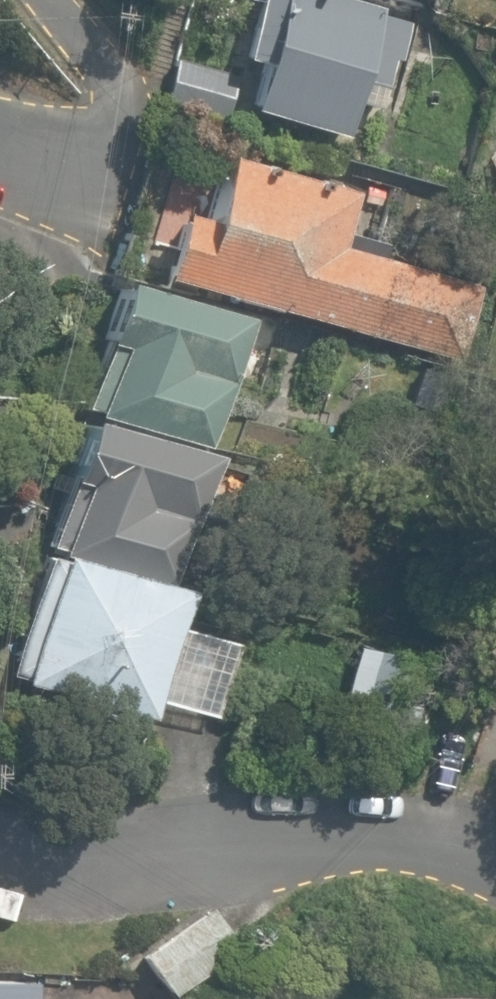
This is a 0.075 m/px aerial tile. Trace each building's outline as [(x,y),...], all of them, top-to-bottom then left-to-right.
[(345,135),(361,77),(385,84),(392,58),(400,60),(411,20),(380,12),(381,7),(357,0),(259,0),(243,58),(262,63),(249,108),(345,135)] [(162,105),(225,122),(239,74),(175,57),(162,105)] [(175,212),(166,245),(158,276),(462,359),(474,311),(484,313),(490,288),(377,257),(381,242),(340,231),(350,192),(222,157),(205,220),(175,212)] [(158,276),(166,245),(125,233),(117,265),(158,276)] [(96,414),(207,445),(243,316),(118,281),(101,342),(104,343),(87,407),(97,410),(96,414)] [(49,554),(170,587),(205,456),(79,422),(64,480),(69,481),(49,554)] [(82,709),(145,725),(148,715),(154,717),(158,701),(215,716),(235,640),(178,625),(187,591),(170,587),(49,554),(44,553),(10,677),(85,697),(82,709)] [(345,731),(418,740),(429,650),(356,642),(345,731)] [(140,951),(169,991),(236,945),(210,907),(140,951)] [(46,980),(23,979),(22,984),(0,984),(0,998),(46,998),(46,980)]
